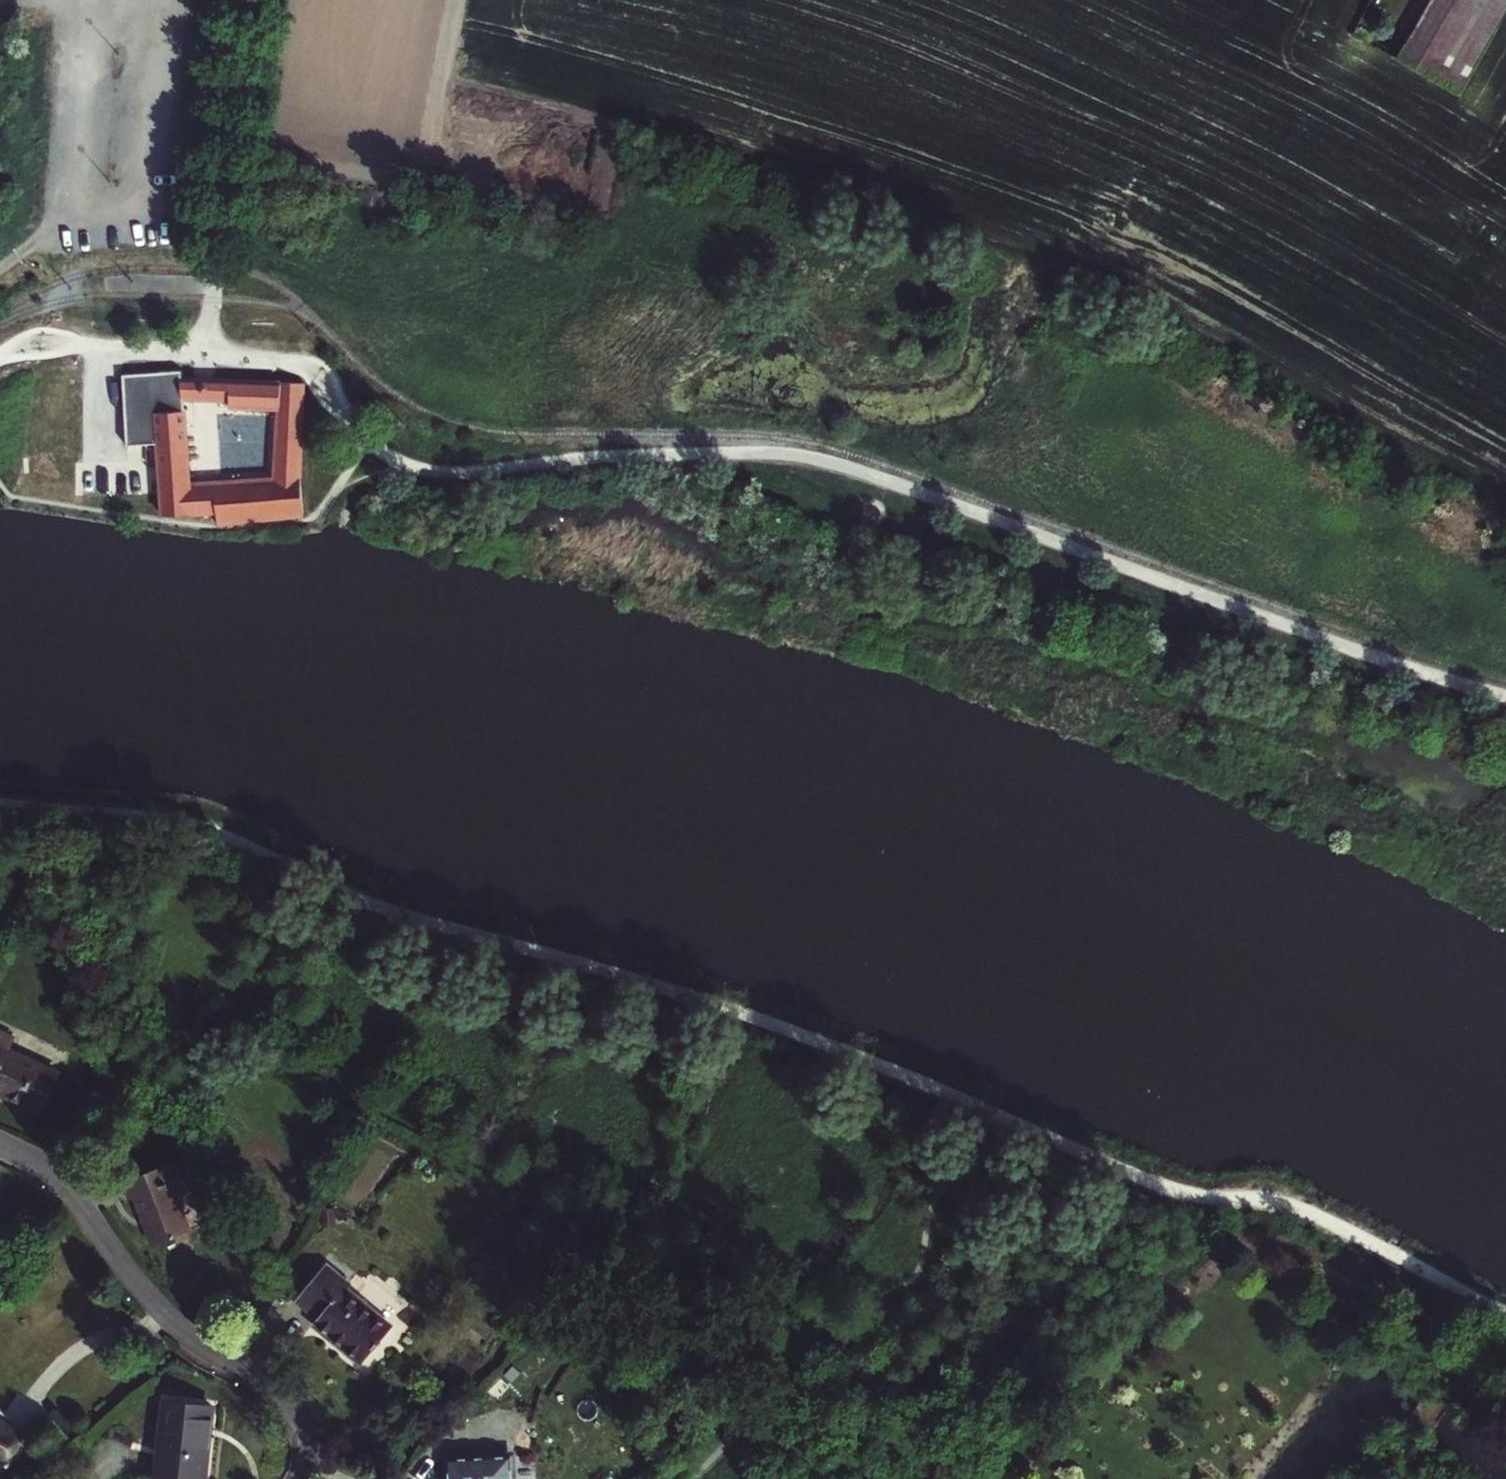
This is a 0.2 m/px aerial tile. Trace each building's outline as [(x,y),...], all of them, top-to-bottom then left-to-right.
[(1402,43),(1463,77),(1505,1),(1505,0),(1427,0),(1402,43)] [(183,398),(181,376),(180,370),(122,376),(129,444),(157,442),(160,477),(186,476),(190,479),(183,398)] [(278,380),(181,376),(183,398),(228,399),(229,407),(276,407),(271,474),(215,477),(190,479),(186,476),(160,477),(163,513),(217,510),(218,523),(302,515),(300,484),(304,382),(278,380)] [(35,1117),(54,1080),(7,1056),(12,1044),(0,1039),(0,1100),(35,1117)] [(368,1136),(336,1202),(360,1213),(392,1148),(368,1136)] [(130,1206),(138,1204),(152,1255),(189,1246),(176,1195),(180,1194),(174,1174),(126,1188),(130,1206)] [(313,1257),(285,1292),(307,1309),(302,1316),(350,1353),(378,1317),(333,1281),(336,1276),(313,1257)] [(159,1403),(152,1478),(198,1478),(202,1438),(196,1438),(199,1407),(159,1403)] [(205,1407),(199,1407),(196,1438),(202,1438),(205,1407)] [(0,1433),(0,1466),(15,1444),(0,1433)] [(507,1455),(448,1458),(449,1478),(510,1478),(507,1455)]
